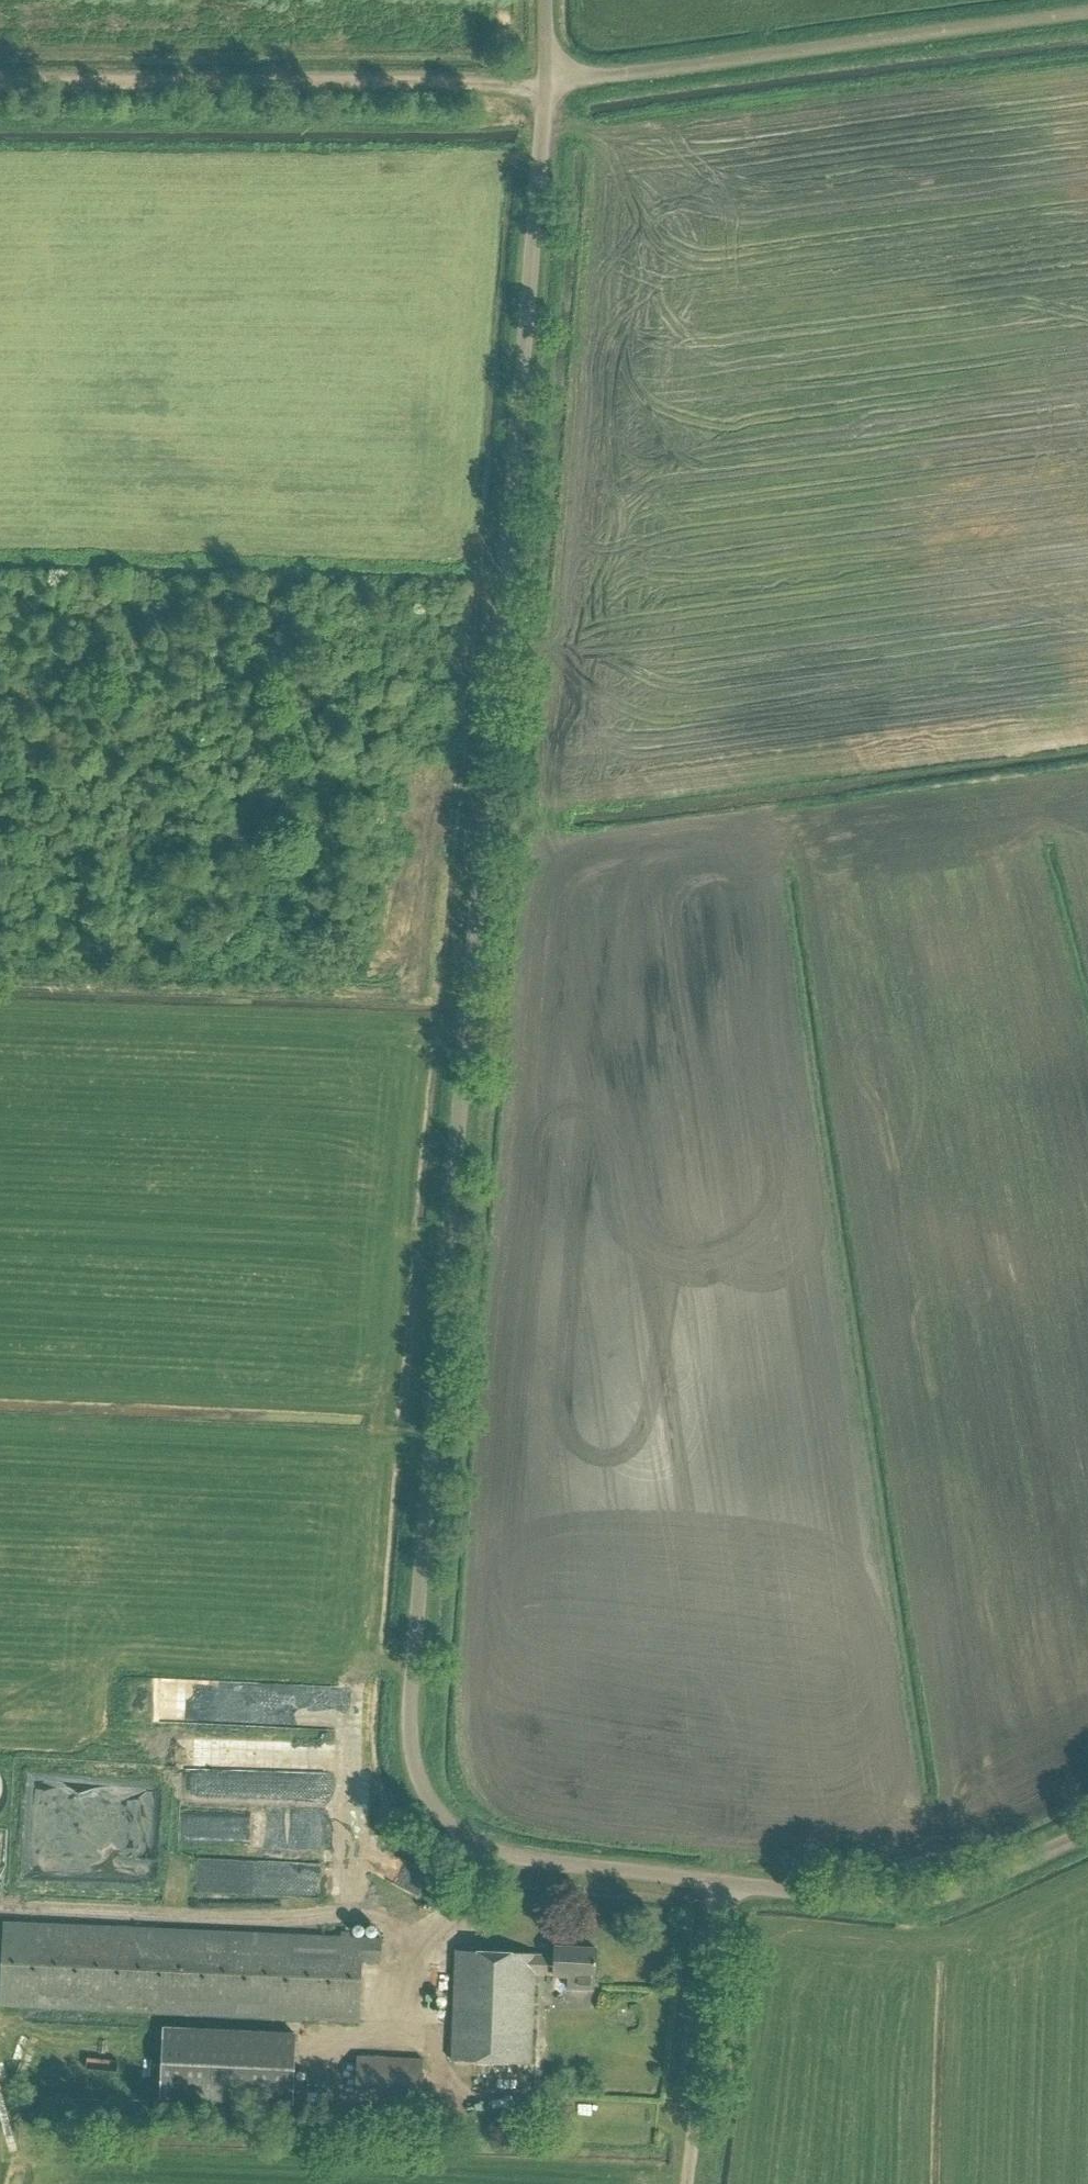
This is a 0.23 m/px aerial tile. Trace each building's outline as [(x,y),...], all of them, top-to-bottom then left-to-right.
[(117,1686),(116,1720),(253,1724),(253,1723),(268,1723),(269,1691),(117,1686)] [(249,1781),(210,1781),(210,1789),(249,1790),(249,1781)] [(201,1869),(200,1898),(233,1899),(233,1885),(221,1885),(221,1869),(201,1869)] [(359,2021),(361,1962),(380,1963),(382,1936),(3,1919),(0,1978),(0,2005),(359,2021)] [(535,1957),(535,1956),(456,1952),(451,2062),(530,2065),(534,1974),(554,1975),(568,1976),(567,1989),(594,1991),(595,1977),(596,1978),(597,1950),(555,1948),(554,1957),(535,1957)] [(157,2096),(292,2102),(295,2029),(161,2023),(157,2096)] [(356,2053),(354,2108),(421,2111),(423,2056),(356,2053)]
